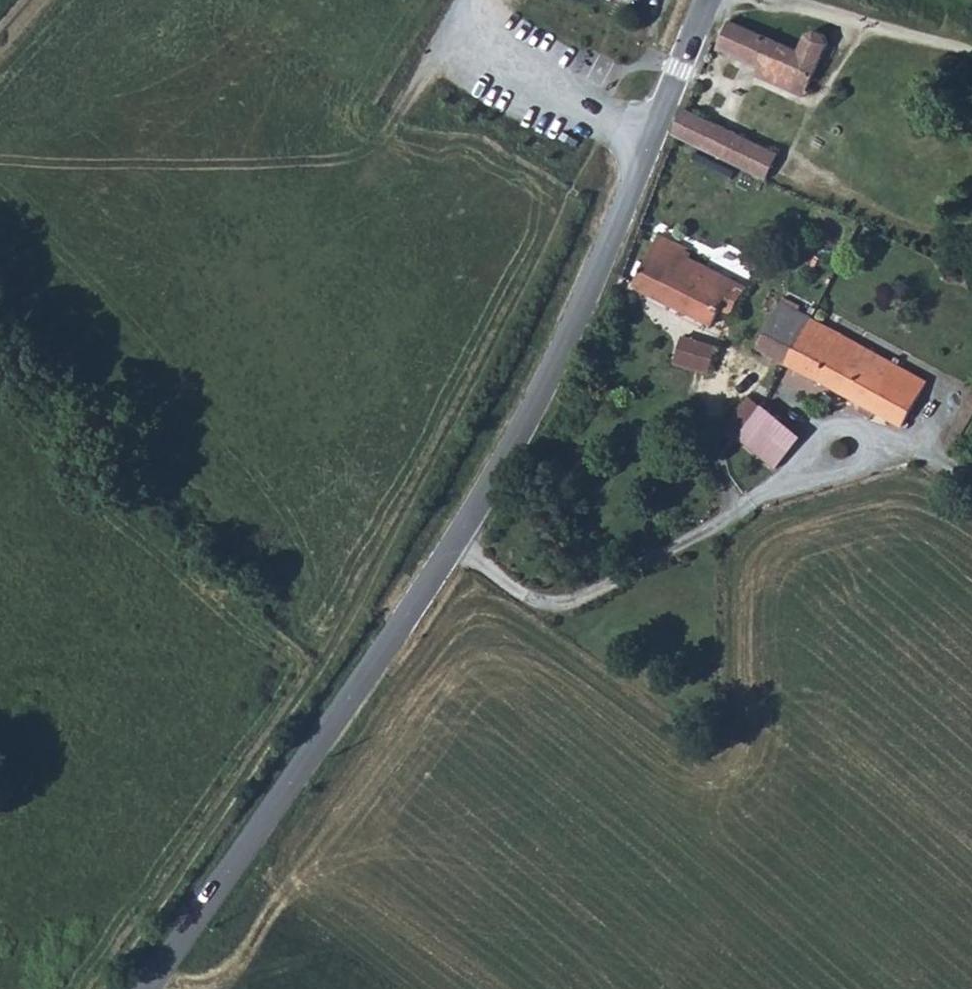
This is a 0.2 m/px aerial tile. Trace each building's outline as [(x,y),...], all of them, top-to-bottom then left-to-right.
[(751,9),(732,38),(773,56),(822,78),(842,34),(839,24),(829,20),(820,24),(812,40),(751,9)] [(822,78),(773,56),(769,64),(818,86),(822,78)] [(694,98),(684,126),(728,148),(778,172),(791,145),(694,98)] [(735,306),(742,310),(757,279),(699,254),(700,248),(698,247),(693,244),(692,238),(665,223),(639,274),(728,319),(735,306)] [(796,357),(821,311),(776,290),(750,333),(796,357)] [(826,374),(852,326),(821,311),(796,357),(826,374)] [(893,411),(902,417),(910,421),(939,371),(852,326),(826,374),(893,411)] [(673,360),(686,365),(706,370),(713,343),(681,332),(673,360)] [(713,343),(706,370),(722,374),(729,348),(713,343)] [(722,374),(706,370),(686,365),(681,379),(718,390),(722,374)] [(774,399),(756,386),(731,419),(749,433),(774,399)] [(782,461),(807,424),(798,417),(774,399),(749,433),(775,455),(782,461)]
